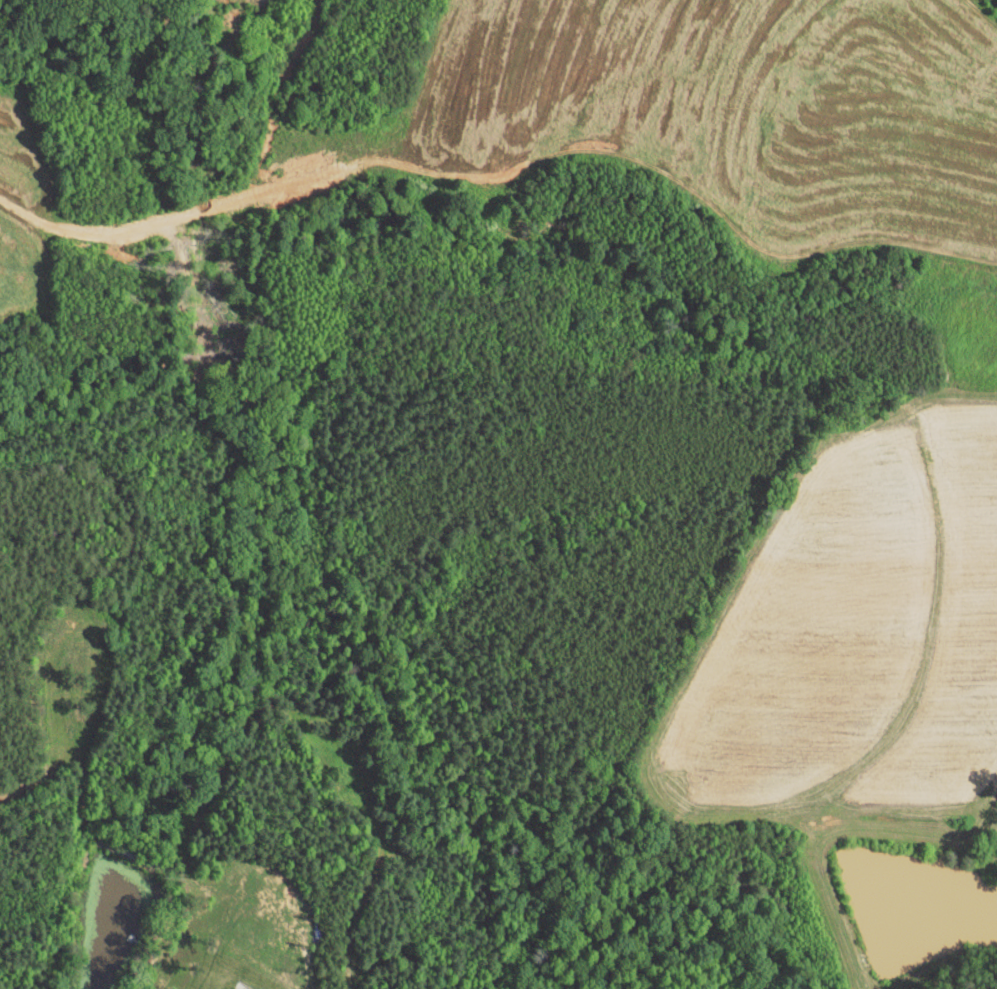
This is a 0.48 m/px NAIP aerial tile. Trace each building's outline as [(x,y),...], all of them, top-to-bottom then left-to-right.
[(240,981),(236,988),(257,988),(240,981)]
